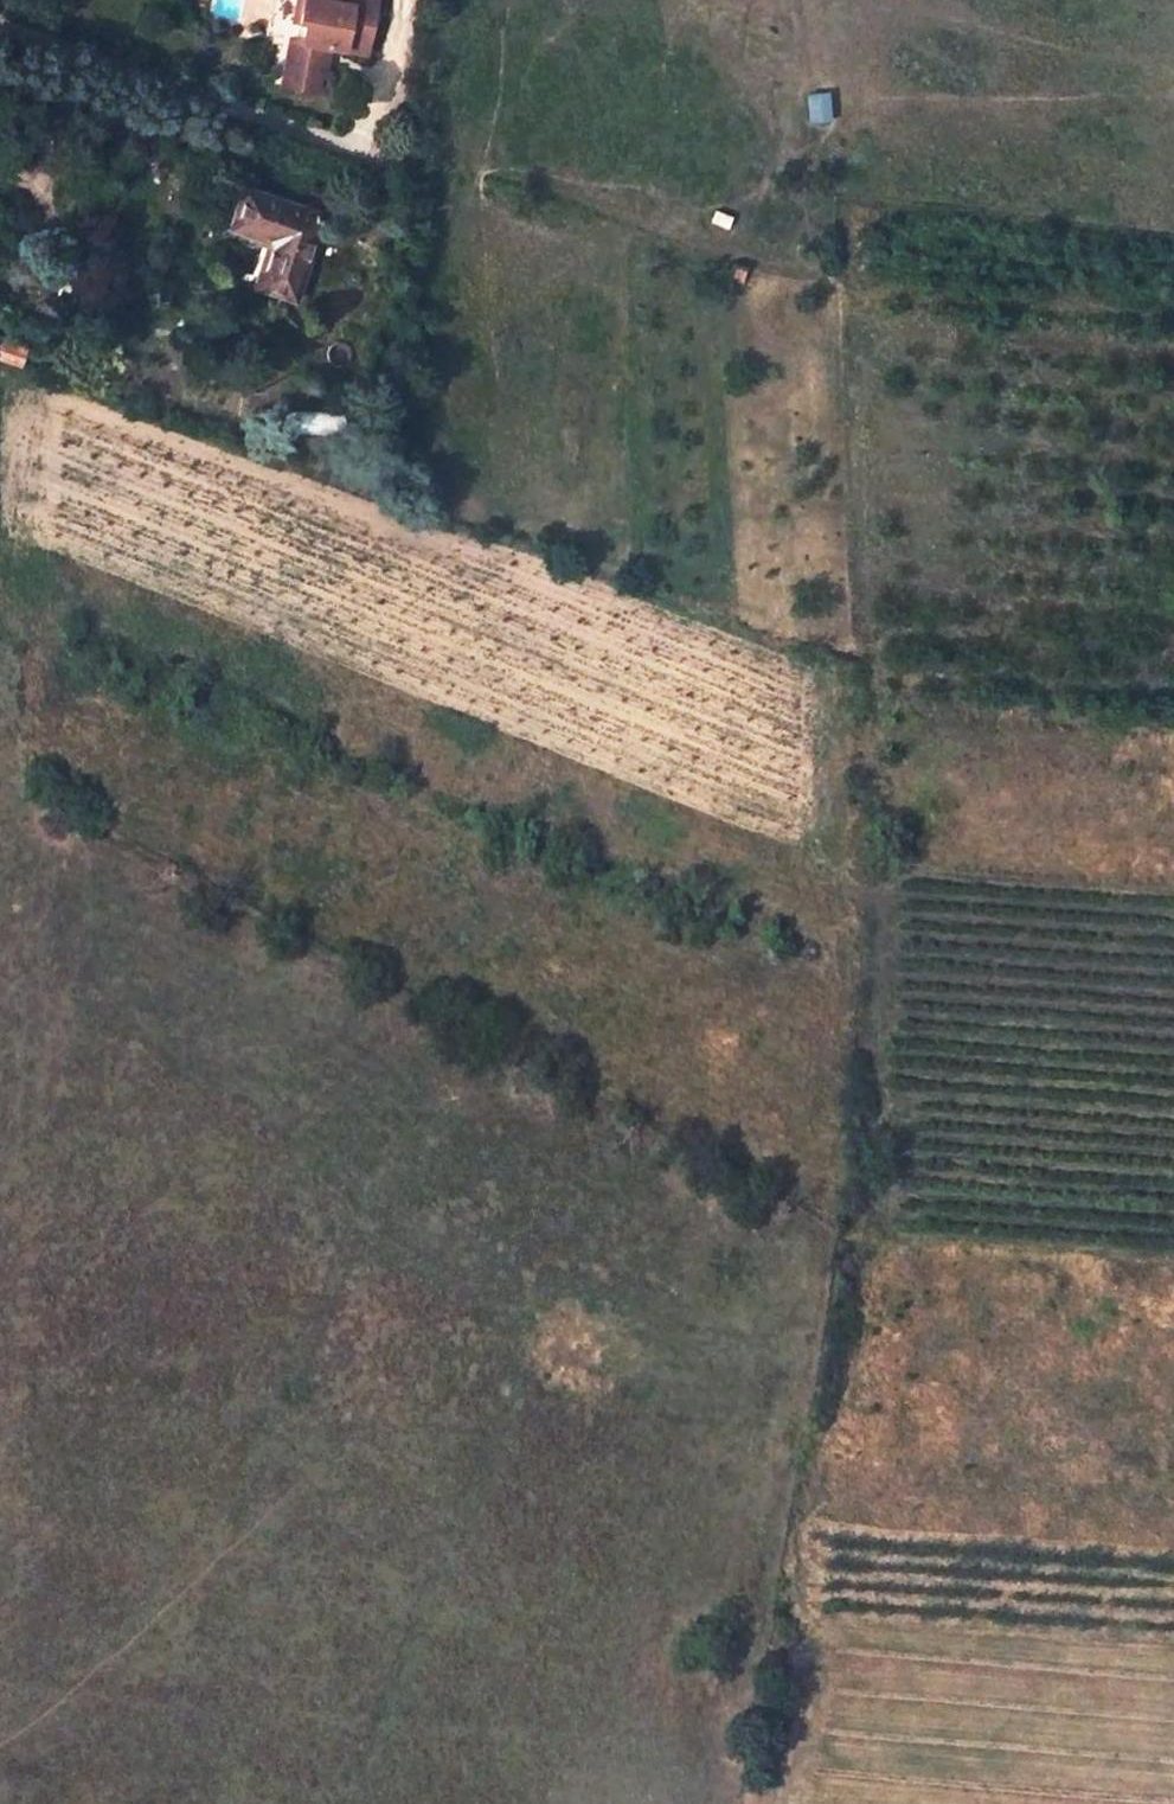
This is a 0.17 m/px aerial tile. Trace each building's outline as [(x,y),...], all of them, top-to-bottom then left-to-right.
[(304,23),(293,20),(297,0),(273,0),(266,35),(289,39),(290,38),(301,40),(304,23)] [(376,0),(297,0),(293,20),(304,23),(301,40),(290,38),(289,39),(281,85),(309,90),(312,72),(322,74),(328,47),(366,55),(376,0)] [(325,93),(328,75),(322,74),(312,72),(309,90),(325,93)] [(244,191),(233,226),(260,236),(264,238),(266,241),(267,245),(268,249),(256,284),(292,295),(317,217),(244,191)] [(730,279),(745,281),(747,269),(733,267),(730,279)] [(25,348),(29,335),(8,328),(4,341),(25,348)] [(25,348),(4,341),(0,352),(0,359),(19,366),(25,348)]
